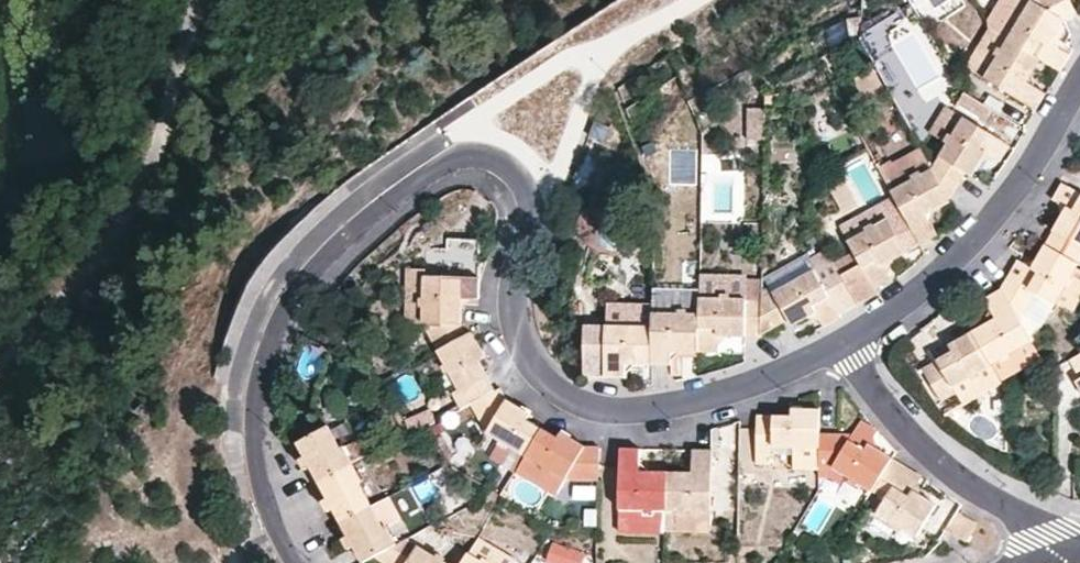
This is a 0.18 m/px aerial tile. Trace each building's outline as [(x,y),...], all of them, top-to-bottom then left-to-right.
[(935,23),(965,6),(962,0),(921,0),(935,23)] [(987,19),(992,28),(1010,39),(1035,0),(999,0),(987,19)] [(1075,11),(1069,0),(1035,0),(1010,39),(1039,57),(1054,66),(1062,49),(1047,40),(1063,17),(1075,11)] [(985,79),(1010,39),(992,28),(967,67),(985,79)] [(1031,69),(1039,57),(1010,39),(985,79),(1038,109),(1043,100),(1047,92),(1036,86),(1025,80),(1031,69)] [(1036,86),(1031,69),(1025,80),(1036,86)] [(765,140),(766,108),(747,107),(746,139),(765,140)] [(998,160),(1008,144),(948,107),(932,132),(948,142),(932,165),(949,197),(965,172),(973,176),(980,164),(986,154),(998,160)] [(980,164),(998,160),(986,154),(980,164)] [(951,201),(949,197),(932,165),(892,188),(896,195),(922,242),(935,233),(932,227),(926,215),(937,209),(951,201)] [(1064,181),(1056,198),(1059,200),(1071,207),(1064,218),(1048,244),(1079,261),(1079,190),(1064,181)] [(898,257),(922,242),(896,195),(845,224),(857,248),(836,261),(849,285),(859,301),(872,293),(873,286),(890,276),(885,264),(898,257)] [(1059,200),(1064,218),(1071,207),(1059,200)] [(932,227),(937,209),(926,215),(932,227)] [(443,236),(443,280),(476,279),(476,237),(443,236)] [(1048,244),(1042,256),(1036,267),(1024,262),(1020,260),(1006,286),(1023,316),(1038,292),(1058,302),(1079,263),(1079,261),(1048,244)] [(1042,256),(1024,262),(1036,267),(1042,256)] [(885,264),(890,276),(898,257),(885,264)] [(762,283),(762,296),(792,281),(813,269),(808,258),(762,283)] [(836,313),(859,301),(849,285),(836,261),(816,273),(813,269),(792,281),(762,296),(762,331),(788,318),(792,326),(804,320),(817,313),(824,325),(835,319),(836,313)] [(1058,302),(1076,313),(1079,307),(1079,263),(1058,302)] [(425,322),(424,280),(424,267),(407,267),(407,322),(425,322)] [(476,298),(476,279),(443,280),(424,280),(425,322),(425,325),(440,353),(469,337),(461,324),(461,311),(461,298),(473,298),(476,298)] [(1001,316),(991,323),(978,330),(979,331),(997,361),(1036,338),(1023,316),(1006,286),(990,296),(996,306),(1001,316)] [(1058,302),(1038,292),(1023,316),(1036,338),(1058,302)] [(731,336),(746,336),(762,335),(762,331),(762,296),(700,296),(699,311),(698,352),(717,352),(717,336),(731,336)] [(461,298),(461,311),(473,298),(461,298)] [(996,306),(991,323),(1001,316),(996,306)] [(699,311),(654,311),(654,324),(653,365),(671,365),(671,351),(684,351),(698,352),(699,311)] [(804,320),(824,325),(817,313),(804,320)] [(606,375),(608,323),(582,322),(583,373),(606,375)] [(606,375),(626,375),(626,364),(638,364),(653,365),(654,324),(608,323),(606,375)] [(960,384),(997,361),(979,331),(956,345),(958,349),(929,367),(947,399),(962,390),(960,384)] [(474,404),(496,392),(479,362),(485,357),(472,336),(469,337),(440,353),(460,388),(453,391),(463,410),(474,404)] [(717,352),(731,336),(717,336),(717,352)] [(1036,338),(997,361),(1008,379),(1047,356),(1036,338)] [(671,365),(684,351),(671,351),(671,365)] [(1008,379),(997,361),(960,384),(962,390),(970,402),(1008,380),(1008,379)] [(626,364),(626,375),(638,364),(626,364)] [(489,432),(528,457),(544,430),(528,421),(531,415),(520,408),(508,401),(501,389),(496,392),(474,404),(489,432)] [(819,445),(819,432),(819,409),(792,409),(792,416),(760,414),(760,425),(759,450),(776,451),(776,445),(795,445),(799,445),(802,445),(819,445)] [(851,433),(819,432),(819,445),(819,465),(835,465),(873,488),(891,457),(882,452),(869,444),(874,434),(877,428),(876,428),(859,420),(851,433)] [(741,458),(754,457),(750,426),(737,428),(741,458)] [(318,452),(308,458),(301,461),(304,466),(307,473),(314,469),(321,484),(356,464),(349,450),(345,451),(333,428),(312,439),(318,452)] [(568,480),(600,481),(600,451),(600,448),(585,448),(563,434),(559,440),(544,430),(528,457),(568,480)] [(882,452),(874,434),(869,444),(882,452)] [(301,444),(308,458),(318,452),(312,439),(301,444)] [(819,445),(802,445),(799,445),(795,445),(795,467),(819,468),(819,465),(819,445)] [(623,508),(667,508),(667,471),(654,471),(641,470),(641,458),(641,449),(622,447),(623,508)] [(667,471),(667,508),(713,509),(713,449),(695,449),(694,459),(694,472),(682,471),(667,471)] [(922,476),(891,457),(873,488),(888,498),(880,511),(917,534),(936,505),(925,498),(914,492),(919,482),(922,476)] [(654,471),(641,458),(641,470),(654,471)] [(694,459),(682,471),(694,472),(694,459)] [(356,464),(321,484),(330,500),(335,511),(336,512),(347,505),(354,516),(375,505),(362,482),(365,481),(356,464)] [(914,492),(925,498),(919,482),(914,492)] [(335,511),(330,500),(324,503),(327,508),(330,513),(335,511)] [(347,505),(336,512),(342,523),(354,516),(347,505)] [(350,537),(345,540),(348,544),(351,550),(356,547),(365,562),(370,562),(379,558),(401,545),(392,529),(389,530),(375,505),(354,516),(361,530),(350,537)] [(713,509),(667,508),(667,530),(713,531),(713,509)] [(966,540),(977,522),(960,511),(949,529),(966,540)] [(354,516),(342,523),(350,537),(361,530),(354,516)] [(484,562),(518,562),(521,559),(480,536),(469,554),(484,562)] [(409,541),(401,545),(379,558),(387,562),(445,562),(409,541)] [(585,551),(551,541),(545,562),(549,562),(581,562),(585,551)] [(469,554),(464,562),(484,562),(469,554)]
